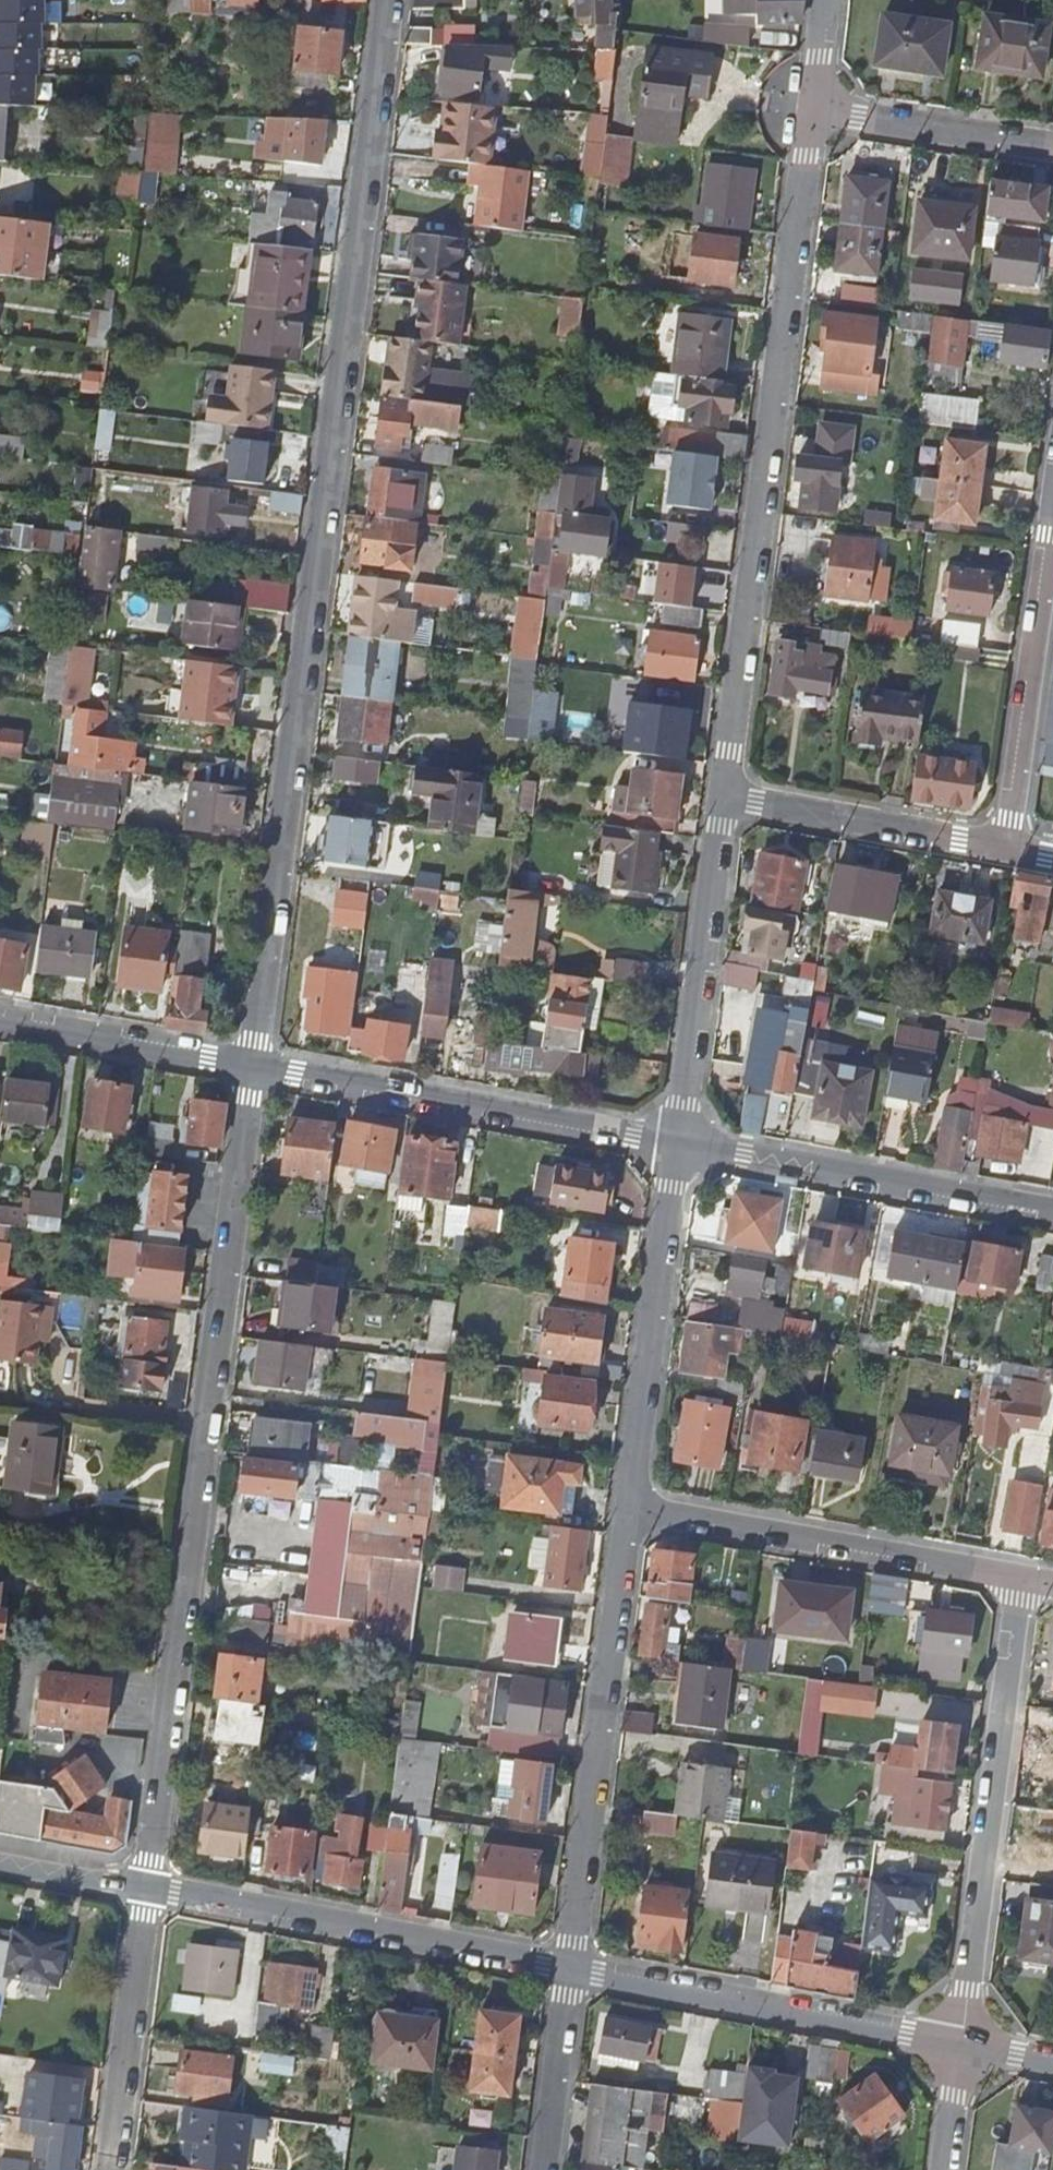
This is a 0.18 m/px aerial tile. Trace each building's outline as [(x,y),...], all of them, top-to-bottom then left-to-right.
[(48,0),(0,0),(0,104),(13,104),(38,105),(38,74),(42,74),(42,50),(45,50),(45,23),(48,23),(48,0)] [(173,8),(192,8),(191,0),(173,0),(173,8)] [(416,9),(470,10),(470,0),(417,0),(416,9)] [(583,16),(599,18),(599,25),(606,26),(603,47),(622,48),(628,0),(584,0),(583,16)] [(734,10),(767,10),(767,21),(810,20),(813,0),(734,0),(734,10)] [(948,75),(957,26),(890,16),(883,65),(948,75)] [(1052,54),(1052,27),(993,18),(985,68),(1049,78),(1052,54)] [(307,25),(302,65),(291,64),(288,81),(340,88),(342,72),(343,72),(348,30),(336,28),(337,22),(325,21),(324,27),(307,25)] [(413,30),(412,44),(427,44),(429,31),(413,30)] [(518,47),(456,45),(447,93),(481,98),(487,66),(514,70),(518,47)] [(622,50),(606,50),(604,71),(619,73),(622,50)] [(652,50),(650,66),(689,71),(686,93),(710,96),(715,58),(652,50)] [(639,139),(640,139),(679,144),(686,93),(689,71),(650,66),(639,139)] [(447,159),(477,163),(494,165),(500,105),(452,101),(447,159)] [(10,159),(13,104),(0,104),(0,158),(10,159)] [(587,176),(605,178),(609,144),(606,144),(609,117),(595,115),(587,176)] [(332,119),(283,117),(281,133),(293,134),(289,159),(326,164),(332,119)] [(605,178),(604,181),(633,185),(640,139),(639,139),(610,136),(609,144),(605,178)] [(145,169),(177,172),(178,147),(148,145),(145,169)] [(706,223),(752,229),(759,166),(713,160),(706,223)] [(480,224),(524,230),(532,169),(494,165),(477,163),(475,187),(484,188),(480,224)] [(145,174),(141,201),(152,202),(155,175),(145,174)] [(849,225),(888,231),(895,184),(855,178),(849,225)] [(995,214),(1051,223),(1052,210),(1052,190),(1000,182),(995,214)] [(287,217),(285,234),(317,237),(322,201),(297,198),(298,190),(290,189),(290,197),(283,197),(282,210),(287,210),(287,217)] [(974,257),(982,209),(930,201),(922,249),(974,257)] [(44,278),(51,222),(0,216),(0,272),(44,278)] [(267,232),(285,234),(287,217),(276,217),(275,221),(268,220),(267,232)] [(1038,281),(1046,227),(1007,220),(999,275),(1038,281)] [(888,231),(849,225),(843,270),(881,275),(888,231)] [(414,276),(423,277),(467,283),(472,241),(421,234),(414,276)] [(708,299),(737,303),(745,240),(701,234),(695,278),(711,281),(708,299)] [(259,305),(309,311),(311,299),(318,247),(267,242),(259,305)] [(963,303),(965,269),(913,266),(911,301),(963,303)] [(434,339),(474,344),(475,324),(468,323),(472,284),(467,283),(423,277),(420,296),(410,295),(404,336),(434,339)] [(841,302),(879,305),(880,286),(843,283),(841,302)] [(588,299),(558,295),(553,334),(583,338),(588,299)] [(259,305),(251,304),(245,352),(303,359),(309,311),(259,305)] [(104,307),(99,345),(113,346),(118,308),(104,307)] [(875,372),(882,318),(831,310),(828,334),(833,336),(826,386),(880,394),(884,373),(875,372)] [(936,331),(938,314),(905,310),(903,327),(936,331)] [(678,372),(726,379),(733,318),(686,312),(678,372)] [(981,320),(980,322),(943,318),(935,375),(965,379),(973,330),(978,330),(978,333),(1010,337),(1006,362),(1051,368),(1052,349),(1052,332),(1013,326),(1013,323),(981,320)] [(388,395),(463,404),(465,405),(467,394),(473,394),(475,375),(443,369),(441,383),(429,381),(434,339),(404,336),(396,334),(388,395)] [(215,420),(228,422),(273,428),(280,368),(236,362),(232,395),(218,393),(215,420)] [(739,409),(742,385),(701,380),(696,418),(725,422),(727,408),(739,409)] [(924,420),(981,428),(984,400),(927,392),(924,420)] [(463,404),(388,395),(381,444),(403,446),(405,432),(411,433),(413,420),(460,426),(463,404)] [(858,426),(827,421),(822,456),(803,453),(800,477),(808,478),(805,505),(840,510),(846,459),(854,460),(858,426)] [(273,428),(228,422),(226,441),(239,443),(237,455),(229,454),(227,470),(235,471),(235,475),(268,479),(270,464),(277,465),(280,443),(291,444),(293,430),(273,428)] [(680,449),(695,451),(701,452),(704,430),(674,427),(672,440),(665,439),(664,447),(680,449)] [(749,458),(752,434),(726,431),(725,438),(706,436),(703,452),(749,458)] [(582,437),(571,436),(569,448),(581,449),(582,437)] [(949,477),(985,482),(991,443),(954,438),(949,477)] [(553,572),(551,584),(569,587),(573,549),(607,554),(613,518),(594,515),(596,497),(575,493),(581,449),(569,448),(566,478),(563,494),(561,510),(570,511),(565,548),(556,547),(554,564),(553,572)] [(701,452),(695,451),(680,449),(672,501),(714,507),(718,477),(746,481),(749,458),(703,452),(701,452)] [(378,465),(375,482),(382,483),(385,467),(378,465)] [(370,513),(372,513),(398,516),(401,502),(403,484),(405,469),(385,467),(382,483),(375,482),(370,513)] [(985,482),(949,477),(932,475),(930,496),(946,498),(943,517),(980,522),(985,482)] [(563,494),(566,478),(556,476),(553,492),(563,494)] [(188,536),(223,540),(226,519),(246,521),(247,504),(228,501),(230,488),(195,483),(193,496),(193,501),(190,524),(188,536)] [(411,485),(403,484),(401,502),(408,503),(411,485)] [(447,498),(449,487),(432,485),(431,495),(447,498)] [(305,510),(307,492),(275,487),(273,506),(305,510)] [(905,521),(909,492),(898,490),(894,520),(905,521)] [(182,522),(190,524),(193,501),(185,500),(182,522)] [(542,535),(558,537),(561,510),(545,508),(542,535)] [(398,516),(372,513),(365,559),(393,562),(392,566),(415,568),(422,519),(398,516)] [(79,554),(84,519),(52,515),(50,530),(37,528),(0,523),(0,544),(79,554)] [(670,538),(708,543),(710,524),(673,519),(670,538)] [(130,529),(88,524),(87,534),(81,575),(81,583),(122,588),(130,529)] [(166,533),(133,529),(133,538),(165,542),(166,533)] [(554,564),(556,547),(558,537),(542,535),(538,561),(554,564)] [(871,595),(879,540),(839,535),(837,554),(826,553),(821,588),(871,595)] [(164,548),(165,542),(133,538),(132,544),(164,548)] [(438,560),(440,543),(423,541),(420,558),(438,560)] [(667,600),(694,604),(700,565),(664,560),(658,599),(667,600)] [(994,614),(1000,569),(959,563),(952,608),(994,614)] [(534,596),(550,598),(551,584),(553,572),(537,570),(534,596)] [(361,573),(360,587),(354,633),(355,633),(404,639),(414,640),(417,615),(395,612),(400,578),(361,573)] [(291,610),(294,584),(251,578),(247,604),(254,605),(291,610)] [(462,586),(418,580),(416,597),(460,603),(462,586)] [(111,591),(82,587),(77,632),(106,635),(111,591)] [(542,657),(550,598),(534,596),(525,595),(517,654),(542,657)] [(247,604),(196,597),(190,643),(247,650),(249,633),(244,632),(247,604)] [(694,604),(667,600),(664,619),(705,625),(707,606),(694,604)] [(254,605),(247,604),(244,632),(249,633),(254,605)] [(891,633),(894,617),(881,615),(879,631),(891,633)] [(894,617),(891,633),(910,636),(913,620),(894,617)] [(856,628),(823,624),(822,640),(854,644),(855,636),(856,628)] [(697,678),(703,635),(654,629),(648,671),(697,678)] [(355,633),(346,693),(393,699),(397,699),(404,639),(355,633)] [(985,646),(935,639),(934,653),(984,660),(985,646)] [(71,659),(72,656),(74,642),(54,640),(52,656),(71,659)] [(87,704),(95,645),(74,642),(72,656),(71,659),(66,701),(78,703),(87,704)] [(821,650),(780,644),(773,687),(796,691),(807,693),(808,688),(830,691),(836,658),(820,656),(821,650)] [(66,701),(71,659),(52,656),(47,699),(66,701)] [(233,722),(240,664),(176,656),(172,685),(188,687),(185,716),(233,722)] [(922,737),(928,693),(865,685),(858,736),(883,739),(883,733),(922,737)] [(1051,685),(1038,776),(1040,776),(1052,779),(1052,685),(1051,685)] [(557,706),(552,705),(554,691),(538,689),(534,717),(532,735),(553,738),(557,706)] [(393,699),(346,693),(341,733),(388,740),(393,699)] [(625,748),(668,754),(669,750),(688,753),(691,725),(693,713),(693,706),(631,699),(625,748)] [(67,704),(59,759),(108,765),(110,752),(101,751),(106,708),(67,704)] [(132,710),(115,707),(113,724),(131,726),(132,710)] [(693,713),(691,725),(699,726),(700,714),(693,713)] [(14,751),(16,731),(0,728),(0,749),(14,751)] [(22,756),(46,759),(48,744),(24,742),(22,756)] [(382,757),(339,752),(334,793),(370,798),(372,779),(379,780),(382,757)] [(920,753),(914,796),(974,805),(979,762),(920,753)] [(49,819),(56,819),(118,827),(125,769),(57,760),(49,819)] [(434,826),(477,832),(485,770),(419,762),(415,790),(437,793),(434,826)] [(230,778),(256,782),(258,768),(232,764),(230,778)] [(611,824),(622,825),(661,830),(676,832),(684,773),(637,767),(630,812),(614,810),(611,824)] [(526,777),(521,812),(533,814),(537,779),(526,777)] [(246,785),(196,778),(190,823),(241,829),(246,785)] [(377,819),(332,813),(325,859),(371,865),(377,819)] [(49,819),(26,816),(24,833),(54,837),(56,819),(49,819)] [(661,830),(622,825),(622,828),(603,826),(600,848),(619,850),(613,887),(653,892),(661,830)] [(799,906),(808,859),(763,850),(754,899),(799,906)] [(891,925),(901,874),(841,863),(833,905),(874,913),(872,921),(891,925)] [(1049,881),(1015,875),(1009,907),(1019,909),(1013,943),(1037,947),(1049,881)] [(441,887),(409,883),(407,897),(439,901),(441,887)] [(986,939),(993,900),(941,889),(934,929),(986,939)] [(367,927),(371,893),(340,890),(337,923),(367,927)] [(501,963),(530,967),(538,899),(510,896),(501,963)] [(727,946),(725,961),(761,967),(769,968),(772,955),(783,956),(786,946),(793,945),(794,942),(795,937),(796,934),(799,930),(801,926),(802,922),(801,919),(798,913),(750,906),(741,949),(727,946)] [(43,922),(38,964),(92,971),(97,929),(84,928),(86,915),(64,913),(62,924),(43,922)] [(170,932),(129,926),(121,982),(162,988),(170,932)] [(169,1023),(205,1030),(207,1009),(197,1007),(201,976),(207,976),(213,930),(181,926),(169,1023)] [(22,984),(28,941),(0,936),(0,980),(22,984)] [(612,977),(650,982),(652,963),(614,958),(612,977)] [(725,961),(722,980),(758,987),(761,967),(725,961)] [(804,974),(816,977),(819,964),(806,962),(804,974)] [(819,962),(819,964),(816,977),(815,986),(828,988),(832,964),(819,962)] [(449,979),(451,966),(433,964),(425,1031),(446,1034),(453,980),(449,979)] [(354,1022),(360,974),(313,968),(310,996),(315,997),(311,1028),(353,1033),(354,1022)] [(426,1004),(430,973),(400,970),(396,1000),(426,1004)] [(526,1043),(579,1050),(588,974),(550,970),(547,1000),(541,1004),(540,1013),(529,1021),(526,1043)] [(816,977),(804,974),(793,973),(789,997),(786,1013),(808,1017),(815,986),(816,977)] [(999,973),(990,1018),(1029,1024),(1031,1010),(1005,1004),(1010,975),(999,973)] [(805,1036),(808,1017),(786,1013),(789,997),(762,993),(759,1007),(761,1008),(751,1069),(797,1077),(805,1036)] [(988,1031),(990,1018),(942,1009),(939,1023),(988,1031)] [(491,1045),(491,1038),(495,1012),(476,1010),(471,1042),(491,1045)] [(354,1022),(353,1033),(351,1045),(404,1053),(407,1034),(402,1033),(403,1020),(372,1014),(370,1025),(354,1022)] [(900,1019),(886,1091),(926,1099),(939,1027),(900,1019)] [(805,1036),(797,1077),(794,1091),(817,1095),(814,1114),(864,1123),(874,1068),(827,1059),(829,1041),(805,1036)] [(526,1043),(491,1038),(491,1045),(488,1065),(503,1066),(503,1061),(539,1066),(539,1068),(585,1074),(587,1051),(579,1050),(526,1043)] [(8,1078),(3,1117),(49,1124),(54,1085),(8,1078)] [(133,1085),(95,1078),(87,1123),(125,1130),(133,1085)] [(760,1132),(767,1092),(747,1088),(740,1129),(760,1132)] [(222,1141),(227,1102),(195,1097),(190,1137),(222,1141)] [(962,1169),(984,1173),(989,1152),(1018,1157),(1026,1109),(988,1101),(985,1112),(983,1112),(976,1149),(967,1147),(962,1169)] [(934,1164),(962,1169),(967,1147),(973,1112),(944,1107),(934,1164)] [(330,1175),(337,1123),(291,1117),(284,1169),(330,1175)] [(341,1162),(387,1170),(395,1127),(349,1118),(341,1162)] [(147,1147),(174,1152),(176,1138),(148,1134),(147,1147)] [(456,1141),(409,1136),(403,1190),(449,1196),(456,1141)] [(607,1210),(613,1210),(615,1188),(610,1188),(611,1174),(538,1164),(534,1197),(551,1199),(551,1203),(606,1211),(607,1210)] [(135,1237),(180,1243),(189,1173),(155,1168),(154,1172),(144,1170),(135,1237)] [(30,1224),(31,1212),(64,1216),(66,1196),(33,1192),(31,1206),(0,1202),(0,1220),(30,1224)] [(774,1251),(783,1201),(739,1193),(731,1242),(774,1251)] [(470,1202),(467,1222),(502,1226),(504,1207),(470,1202)] [(859,1273),(867,1230),(818,1221),(810,1264),(859,1273)] [(971,1240),(936,1233),(934,1239),(900,1232),(891,1274),(931,1282),(928,1297),(959,1303),(971,1240)] [(565,1276),(609,1282),(614,1243),(570,1237),(565,1276)] [(186,1247),(141,1241),(136,1285),(181,1291),(186,1247)] [(970,1280),(1016,1288),(1023,1250),(977,1241),(970,1280)] [(1045,1253),(1039,1281),(1052,1284),(1052,1254),(1045,1253)] [(769,1260),(736,1254),(729,1298),(741,1301),(742,1294),(770,1300),(773,1283),(765,1282),(769,1260)] [(292,1278),(316,1281),(318,1261),(294,1258),(292,1278)] [(316,1281),(326,1283),(329,1259),(319,1258),(318,1261),(316,1281)] [(326,1283),(335,1284),(338,1261),(329,1259),(326,1283)] [(563,1293),(607,1301),(609,1282),(565,1276),(563,1293)] [(326,1283),(316,1281),(292,1278),(286,1278),(280,1323),(329,1329),(335,1284),(326,1283)] [(55,1301),(2,1296),(0,1313),(0,1357),(39,1361),(43,1320),(54,1320),(55,1301)] [(457,1300),(436,1297),(431,1340),(451,1343),(457,1300)] [(743,1326),(758,1328),(773,1330),(777,1309),(748,1303),(743,1326)] [(540,1351),(596,1358),(602,1315),(546,1308),(540,1351)] [(132,1314),(127,1354),(140,1355),(138,1371),(161,1373),(163,1360),(167,1360),(168,1348),(165,1347),(169,1319),(132,1314)] [(722,1374),(722,1373),(726,1349),(743,1351),(747,1328),(713,1323),(713,1326),(690,1322),(683,1368),(722,1374)] [(857,1346),(880,1350),(883,1334),(861,1330),(857,1346)] [(880,1350),(891,1352),(894,1336),(883,1334),(880,1350)] [(309,1342),(261,1336),(255,1377),(303,1383),(309,1342)] [(429,1358),(449,1361),(449,1355),(451,1343),(431,1340),(429,1358)] [(1052,1382),(1052,1350),(1048,1349),(1044,1366),(1040,1365),(1040,1366),(1038,1379),(1052,1382)] [(140,1355),(127,1354),(124,1383),(163,1388),(167,1360),(163,1360),(161,1373),(138,1371),(140,1355)] [(410,1416),(427,1418),(441,1420),(449,1361),(429,1358),(417,1357),(410,1416)] [(1004,1373),(1038,1379),(1040,1366),(1006,1360),(1004,1373)] [(604,1375),(625,1377),(626,1366),(606,1363),(604,1375)] [(587,1428),(587,1427),(589,1415),(594,1380),(547,1373),(540,1422),(587,1428)] [(720,1389),(746,1393),(749,1377),(722,1373),(722,1374),(720,1389)] [(1040,1426),(1045,1391),(995,1382),(990,1413),(985,1438),(1007,1442),(1011,1421),(1040,1426)] [(721,1468),(731,1406),(687,1398),(677,1459),(721,1468)] [(410,1416),(357,1409),(354,1430),(424,1439),(427,1418),(410,1416)] [(800,1468),(809,1421),(758,1412),(750,1459),(800,1468)] [(597,1416),(589,1415),(587,1427),(596,1428),(597,1416)] [(945,1483),(955,1428),(898,1418),(888,1472),(945,1483)] [(5,1487),(46,1492),(50,1454),(58,1454),(60,1424),(12,1420),(5,1487)] [(291,1459),(304,1460),(309,1428),(253,1421),(249,1453),(291,1459)] [(820,1422),(811,1468),(856,1476),(865,1431),(820,1422)] [(503,1502),(558,1509),(561,1490),(565,1460),(510,1453),(503,1502)] [(409,1659),(433,1477),(304,1460),(291,1459),(291,1464),(245,1458),(241,1491),(295,1497),(352,1505),(351,1510),(339,1598),(323,1596),(321,1611),(304,1609),(306,1597),(292,1596),(286,1640),(351,1648),(352,1644),(356,1645),(356,1649),(378,1652),(382,1619),(388,1620),(383,1656),(409,1659)] [(1027,1528),(1036,1482),(1014,1479),(1006,1525),(1027,1528)] [(1052,1485),(1043,1539),(1052,1541),(1052,1485)] [(561,1490),(558,1509),(572,1511),(574,1492),(561,1490)] [(339,1598),(351,1510),(319,1506),(311,1574),(309,1574),(306,1597),(304,1609),(321,1611),(323,1596),(339,1598)] [(587,1527),(552,1522),(550,1536),(534,1534),(530,1565),(546,1567),(543,1589),(577,1593),(587,1527)] [(643,1575),(640,1594),(689,1601),(696,1553),(656,1547),(651,1576),(643,1575)] [(436,1562),(433,1584),(462,1588),(465,1566),(436,1562)] [(888,1573),(874,1572),(869,1609),(901,1614),(907,1577),(888,1573)] [(845,1637),(850,1589),(781,1580),(775,1629),(845,1637)] [(641,1654),(669,1658),(671,1647),(665,1646),(669,1607),(648,1603),(641,1654)] [(969,1653),(974,1612),(932,1606),(927,1646),(929,1646),(926,1673),(959,1677),(962,1653),(969,1653)] [(517,1655),(565,1661),(568,1634),(570,1619),(523,1612),(517,1655)] [(222,1635),(266,1641),(269,1619),(225,1613),(222,1635)] [(725,1665),(731,1666),(743,1668),(747,1640),(747,1638),(738,1637),(739,1629),(730,1628),(725,1665)] [(574,1635),(568,1634),(565,1661),(571,1662),(574,1635)] [(743,1668),(761,1669),(765,1643),(747,1640),(743,1668)] [(217,1695),(259,1700),(264,1658),(222,1653),(217,1695)] [(725,1665),(686,1660),(678,1723),(722,1729),(731,1666),(725,1665)] [(487,1745),(556,1753),(565,1680),(523,1675),(523,1671),(479,1666),(474,1706),(491,1708),(487,1745)] [(33,1740),(62,1744),(59,1726),(86,1730),(102,1732),(109,1683),(43,1674),(33,1740)] [(878,1685),(826,1679),(822,1706),(875,1712),(878,1685)] [(399,1735),(414,1736),(419,1699),(404,1698),(399,1735)] [(625,1709),(623,1728),(651,1732),(654,1712),(625,1709)] [(894,1745),(892,1764),(911,1767),(954,1772),(960,1724),(923,1720),(920,1748),(894,1745)] [(143,1737),(102,1732),(86,1730),(83,1753),(66,1764),(46,1777),(37,1775),(35,1783),(0,1776),(0,1778),(0,1828),(114,1850),(125,1843),(132,1796),(108,1793),(104,1815),(67,1808),(104,1784),(87,1757),(140,1765),(143,1737)] [(389,1810),(399,1811),(414,1813),(429,1815),(438,1739),(414,1736),(399,1735),(389,1810)] [(62,1744),(33,1740),(31,1760),(66,1764),(62,1744)] [(542,1818),(549,1761),(517,1757),(509,1814),(542,1818)] [(730,1763),(683,1757),(675,1813),(676,1813),(703,1817),(723,1819),(740,1821),(742,1797),(726,1795),(730,1763)] [(892,1764),(881,1763),(880,1770),(887,1771),(886,1779),(909,1783),(911,1767),(892,1764)] [(945,1826),(951,1781),(919,1777),(917,1796),(908,1795),(907,1802),(916,1803),(914,1822),(945,1826)] [(320,1815),(323,1794),(311,1792),(308,1814),(320,1815)] [(246,1852),(252,1807),(209,1802),(203,1846),(246,1852)] [(676,1813),(675,1813),(644,1808),(641,1827),(674,1832),(676,1813)] [(399,1811),(389,1810),(389,1815),(385,1848),(382,1869),(404,1871),(404,1869),(409,1829),(409,1826),(397,1825),(399,1811)] [(362,1857),(355,1856),(357,1845),(362,1815),(337,1811),(335,1826),(341,1826),(339,1836),(329,1834),(324,1834),(322,1852),(327,1852),(324,1876),(358,1881),(362,1857)] [(385,1848),(389,1815),(370,1813),(366,1845),(385,1848)] [(460,1829),(462,1819),(429,1815),(414,1813),(414,1820),(440,1824),(440,1826),(460,1829)] [(462,1819),(460,1829),(483,1832),(485,1822),(462,1819)] [(316,1831),(275,1824),(268,1867),(310,1875),(316,1831)] [(943,1844),(945,1828),(913,1824),(912,1840),(943,1844)] [(824,1832),(788,1827),(784,1866),(809,1869),(814,1838),(823,1839),(824,1832)] [(415,1830),(409,1829),(404,1869),(411,1870),(415,1830)] [(530,1907),(538,1849),(481,1842),(474,1900),(530,1907)] [(764,1910),(771,1856),(707,1848),(701,1900),(764,1910)] [(451,1899),(458,1852),(439,1850),(433,1897),(451,1899)] [(382,1869),(380,1883),(402,1885),(404,1871),(382,1869)] [(1036,1881),(1034,1900),(1030,1900),(1023,1955),(1052,1960),(1052,1883),(1036,1881)] [(686,1948),(693,1889),(644,1882),(639,1935),(660,1938),(660,1944),(686,1948)] [(377,1906),(399,1910),(402,1885),(380,1883),(377,1906)] [(870,1889),(862,1947),(860,1958),(891,1962),(897,1923),(924,1927),(928,1897),(905,1894),(906,1886),(885,1883),(884,1891),(870,1889)] [(805,1987),(855,1997),(860,1958),(862,1947),(845,1945),(843,1963),(826,1960),(826,1954),(813,1952),(815,1935),(815,1930),(797,1928),(800,1901),(781,1898),(771,1981),(805,1987)] [(6,1972),(59,1981),(67,1935),(14,1926),(6,1972)] [(828,1936),(815,1935),(813,1952),(826,1954),(828,1936)] [(191,1938),(186,1985),(233,1992),(238,1946),(191,1938)] [(315,1969),(279,1963),(273,2003),(309,2009),(315,1969)] [(378,2011),(372,2058),(428,2065),(436,2007),(414,2004),(412,2016),(378,2011)] [(519,2014),(480,2008),(470,2084),(509,2090),(519,2014)] [(251,2044),(255,2015),(237,2013),(234,2042),(251,2044)] [(655,2059),(661,2023),(607,2016),(602,2051),(655,2059)] [(308,2052),(327,2054),(330,2027),(311,2025),(308,2052)] [(807,2075),(845,2081),(850,2048),(812,2042),(807,2075)] [(177,2086),(198,2088),(227,2092),(231,2053),(182,2047),(177,2086)] [(742,2100),(746,2069),(707,2065),(703,2096),(742,2100)] [(20,2115),(25,2115),(65,2121),(66,2113),(78,2114),(83,2078),(40,2072),(38,2084),(25,2082),(20,2115)] [(902,2115),(874,2073),(839,2097),(868,2139),(902,2115)] [(790,2146),(796,2091),(773,2088),(774,2084),(747,2081),(740,2140),(790,2146)] [(586,2159),(614,2163),(625,2087),(597,2084),(586,2159)] [(226,2100),(227,2092),(198,2088),(198,2097),(226,2100)] [(182,2162),(199,2164),(242,2169),(251,2109),(185,2100),(180,2136),(186,2137),(182,2162)] [(1052,2139),(1052,2109),(1015,2104),(1010,2145),(998,2143),(995,2169),(1033,2169),(1036,2151),(1051,2153),(1052,2139)] [(23,2129),(40,2131),(55,2133),(52,2154),(50,2169),(72,2169),(78,2122),(65,2121),(25,2115),(20,2115),(16,2114),(14,2127),(23,2129)] [(38,2153),(52,2154),(55,2133),(40,2131),(38,2153)] [(495,2149),(456,2144),(453,2169),(492,2169),(495,2149)] [(154,2158),(152,2169),(198,2169),(199,2164),(182,2162),(154,2158)] [(32,2163),(6,2159),(5,2169),(31,2169),(32,2163)] [(582,2159),(580,2169),(616,2169),(617,2164),(614,2163),(586,2159),(582,2159)]
